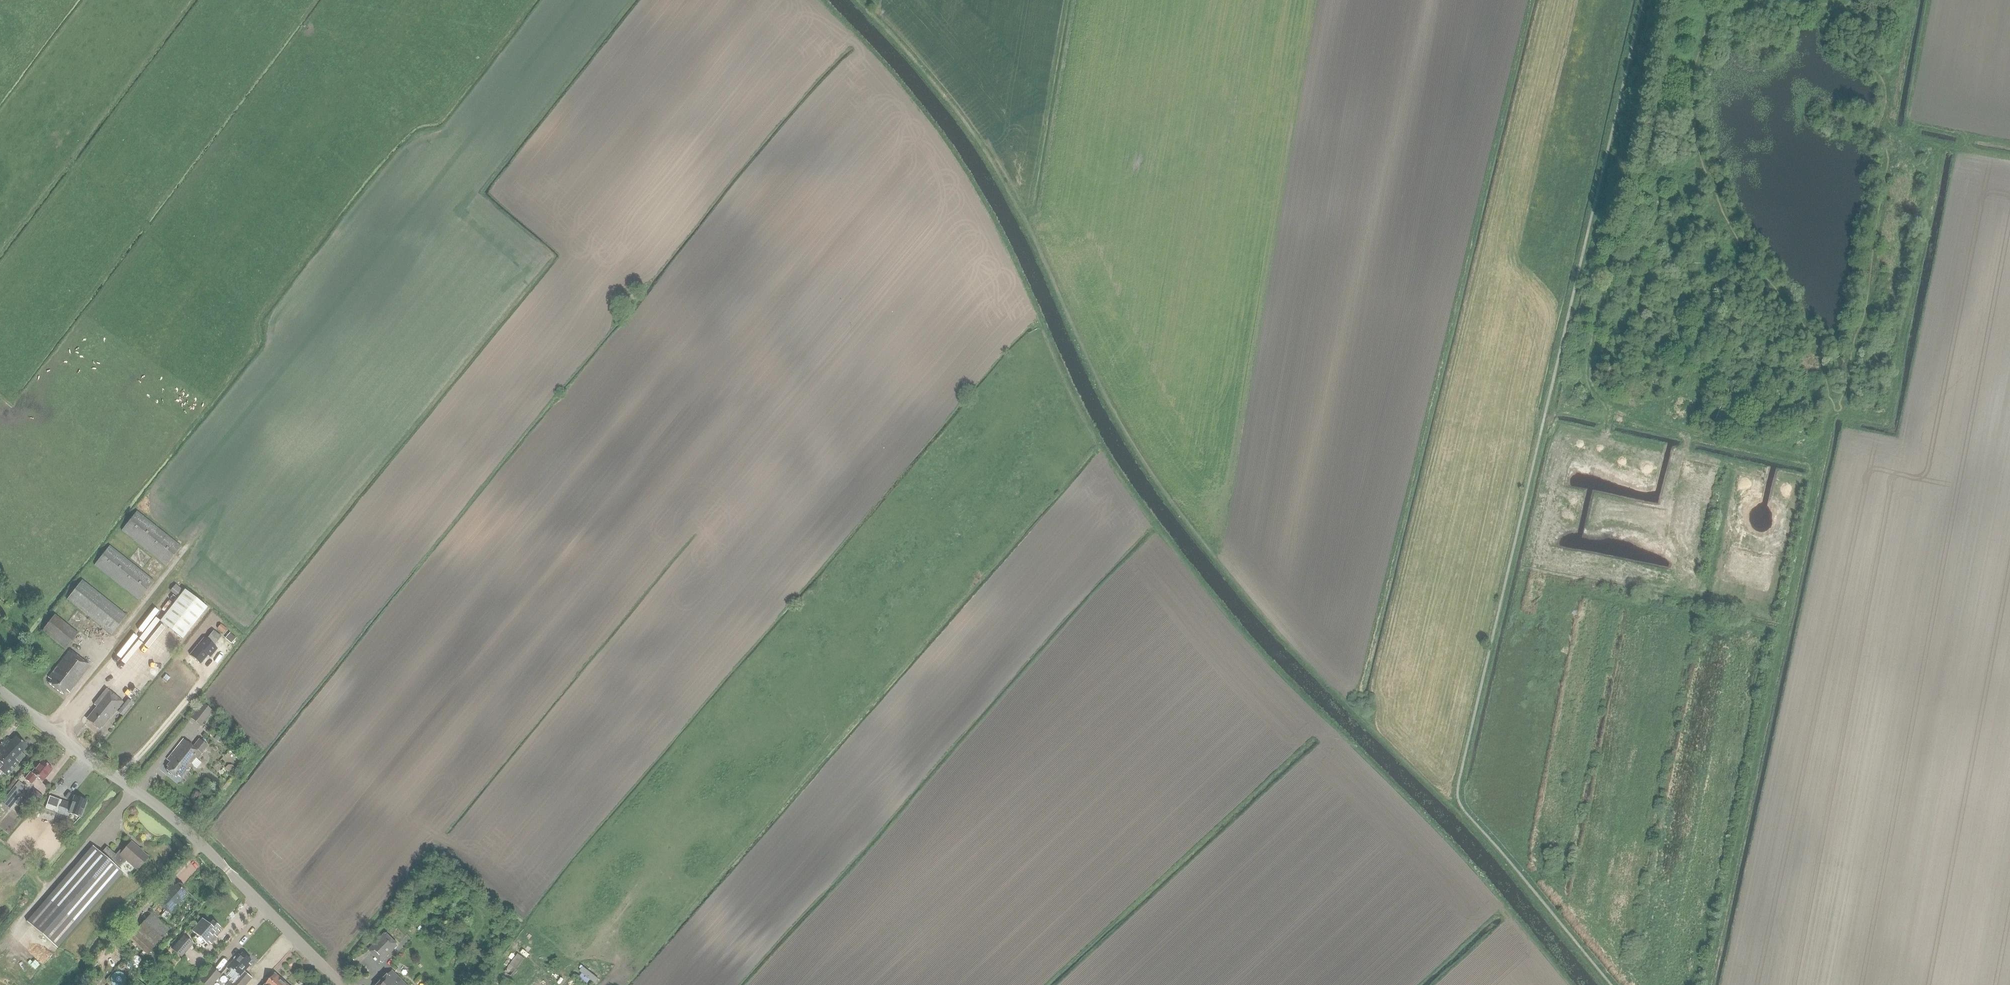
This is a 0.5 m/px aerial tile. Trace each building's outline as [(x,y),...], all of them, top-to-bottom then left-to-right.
[(137,512),(122,531),(166,566),(182,547),(137,512)] [(110,546),(95,566),(139,601),(155,581),(110,546)] [(83,580),(67,600),(111,635),(127,616),(83,580)] [(182,640),(207,608),(184,590),(183,591),(176,585),(170,592),(178,598),(159,622),(182,640)] [(55,614),(42,631),(66,650),(79,633),(55,614)] [(217,629),(223,634),(227,630),(221,625),(217,629)] [(227,641),(234,634),(228,629),(222,637),(227,641)] [(213,631),(206,640),(204,638),(189,656),(200,664),(206,656),(209,658),(217,649),(214,646),(221,637),(213,631)] [(69,693),(90,666),(68,650),(47,677),(50,680),(47,684),(62,695),(65,690),(69,693)] [(166,675),(162,679),(166,683),(170,678),(166,675)] [(110,719),(123,703),(106,689),(93,705),(98,708),(87,721),(97,728),(99,726),(101,728),(109,718),(110,719)] [(127,700),(117,712),(122,717),(132,704),(127,700)] [(201,704),(190,719),(201,726),(212,712),(201,704)] [(27,748),(15,737),(11,741),(8,738),(0,746),(0,771),(6,776),(19,763),(15,760),(27,748)] [(192,765),(192,764),(197,768),(201,763),(196,759),(198,757),(207,746),(199,740),(193,748),(183,740),(166,760),(169,762),(163,769),(165,771),(163,773),(172,781),(174,778),(177,780),(183,773),(183,774),(186,771),(187,772),(192,765)] [(41,761),(31,773),(30,772),(23,780),(31,786),(37,778),(43,782),(52,770),(41,761)] [(228,765),(225,768),(230,774),(236,769),(232,766),(228,765)] [(22,795),(20,793),(25,787),(19,782),(0,805),(0,815),(3,818),(22,795)] [(43,797),(34,790),(27,800),(36,807),(43,797)] [(61,801),(58,810),(55,817),(66,820),(68,814),(80,818),(86,801),(74,797),(71,804),(61,801)] [(39,817),(52,822),(56,813),(36,806),(33,816),(38,818),(39,817)] [(15,808),(6,816),(13,823),(19,817),(23,821),(25,819),(15,808)] [(142,852),(131,842),(122,852),(120,850),(116,855),(106,847),(101,853),(92,846),(26,922),(57,948),(123,873),(118,869),(126,860),(137,870),(148,858),(141,852),(142,852)] [(159,904),(152,912),(163,921),(169,914),(171,915),(188,896),(186,894),(188,891),(179,883),(176,886),(174,884),(169,889),(169,890),(166,893),(157,902),(159,904)] [(152,912),(128,938),(147,955),(171,928),(163,921),(152,912)] [(208,922),(206,924),(201,920),(191,931),(208,945),(209,943),(211,945),(217,938),(216,936),(219,932),(217,930),(219,928),(212,922),(210,925),(208,922)] [(382,963),(398,946),(384,933),(368,950),(382,963)] [(172,949),(182,957),(194,943),(184,935),(172,949)] [(136,954),(130,967),(141,972),(147,959),(136,954)] [(226,984),(246,984),(252,978),(245,972),(251,965),(249,964),(251,961),(243,954),(240,956),(239,955),(236,957),(234,959),(227,968),(231,972),(228,976),(232,979),(226,984)] [(518,954),(504,971),(511,976),(525,959),(518,954)] [(200,981),(204,984),(213,984),(222,974),(212,966),(200,981)] [(584,966),(580,971),(597,982),(601,978),(584,966)] [(378,984),(406,984),(392,971),(378,984)] [(284,982),(275,974),(268,981),(264,984),(281,984),(284,982)]
